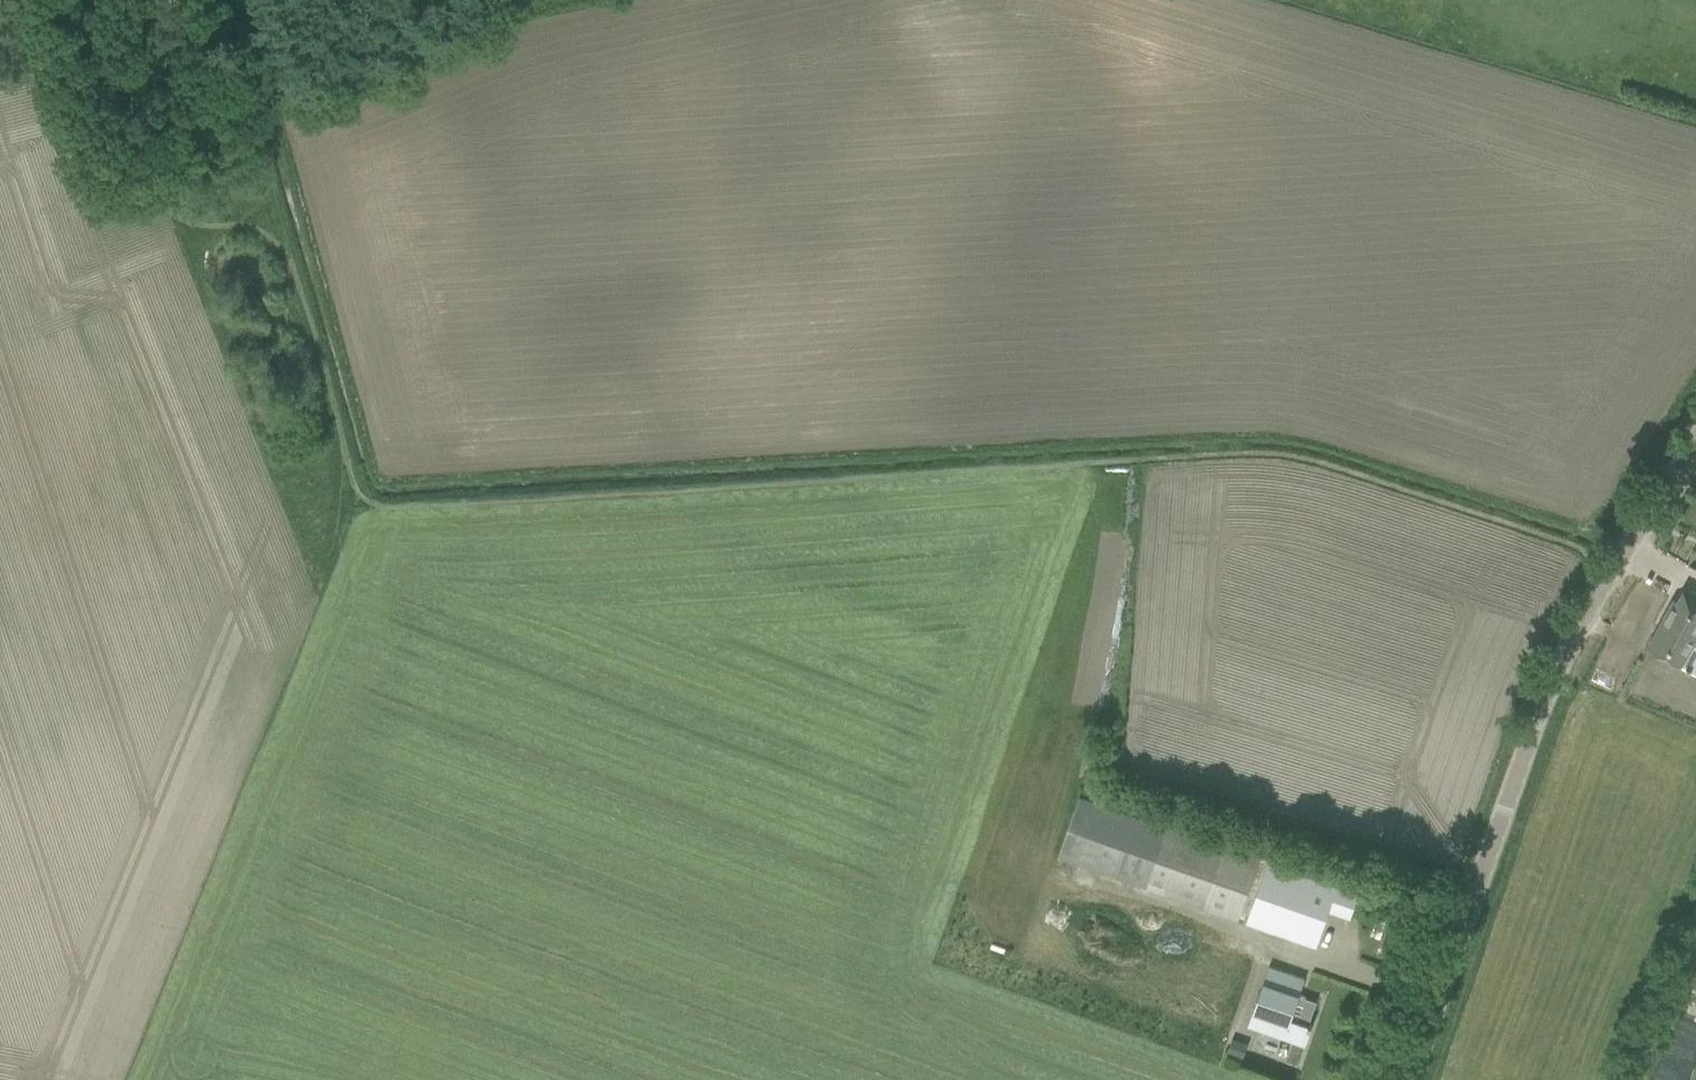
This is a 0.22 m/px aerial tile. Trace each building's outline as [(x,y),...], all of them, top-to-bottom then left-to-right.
[(1685,587),(1678,601),(1673,598),(1647,647),(1682,665),(1695,638),(1695,593),(1685,587)] [(1058,856),(1315,947),(1337,887),(1079,796),(1058,856)] [(1248,1026),(1304,1046),(1312,1026),(1308,1024),(1311,1014),(1294,1008),(1305,978),(1269,965),(1248,1026)] [(1231,1038),(1226,1052),(1240,1057),(1245,1042),(1231,1038)]
